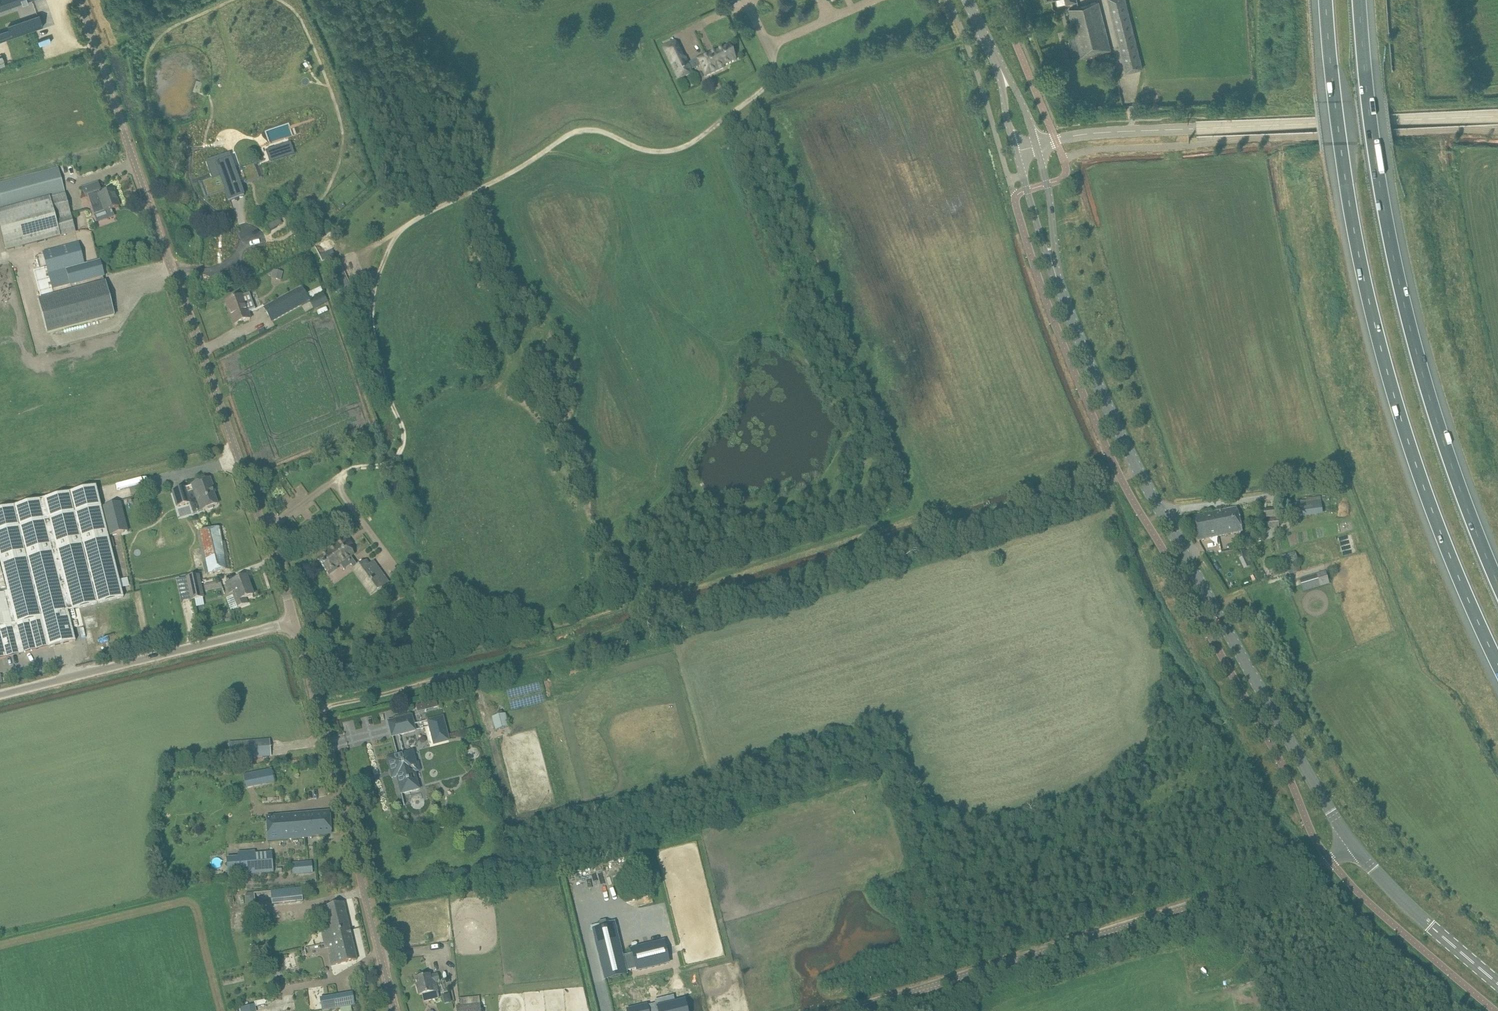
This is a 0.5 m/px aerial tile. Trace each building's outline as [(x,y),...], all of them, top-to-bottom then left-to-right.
[(1126,0),(1108,0),(1126,73),(1143,69),(1126,0)] [(1069,9),(1081,57),(1111,50),(1098,2),(1069,9)] [(39,14),(8,23),(12,35),(43,25),(39,14)] [(724,67),(737,60),(729,44),(709,54),(709,52),(696,58),(696,59),(689,63),(686,57),(684,58),(677,43),(676,43),(675,39),(662,45),(663,48),(662,48),(678,81),(694,74),(692,70),(699,66),(704,77),(725,68),(724,67)] [(290,144),(267,152),(271,162),(294,154),(290,144)] [(208,179),(197,182),(202,197),(221,191),(224,200),(236,196),(225,163),(215,166),(213,160),(203,164),(208,179)] [(65,191),(59,168),(0,183),(0,208),(65,191)] [(98,182),(82,187),(85,196),(87,195),(88,199),(91,207),(94,215),(105,211),(108,218),(114,216),(111,209),(119,206),(113,190),(100,195),(99,192),(101,191),(98,182)] [(0,211),(0,229),(6,250),(60,236),(50,198),(0,211)] [(273,222),(268,226),(271,231),(277,227),(273,222)] [(100,261),(85,265),(79,242),(42,251),(49,278),(67,273),(70,286),(104,276),(100,261)] [(290,262),(293,268),(311,259),(308,252),(290,262)] [(271,278),(281,280),(283,271),(273,269),(271,278)] [(38,299),(47,333),(115,315),(106,281),(38,299)] [(272,322),(302,305),(294,291),(264,308),(272,322)] [(255,309),(249,293),(226,302),(229,310),(231,309),(236,324),(250,319),(248,312),(255,309)] [(310,300),(314,308),(328,301),(323,293),(310,300)] [(185,487),(173,491),(178,506),(190,502),(187,493),(194,490),(201,510),(217,504),(212,489),(213,489),(210,478),(192,485),(185,488),(185,487)] [(48,645),(49,647),(75,641),(68,610),(123,597),(96,487),(0,510),(0,657),(48,645)] [(1293,504),(1294,517),(1323,514),(1322,501),(1293,504)] [(117,503),(101,507),(103,514),(108,536),(124,532),(117,503)] [(1237,508),(1214,512),(1219,536),(1242,531),(1237,508)] [(1264,510),(1265,518),(1262,518),(1263,528),(1279,527),(1279,517),(1278,517),(1277,509),(1264,510)] [(1219,536),(1214,512),(1193,517),(1198,540),(1219,536)] [(220,528),(210,529),(197,532),(204,574),(230,569),(225,541),(222,542),(220,528)] [(314,556),(327,574),(356,554),(350,547),(354,545),(346,535),(314,556)] [(1264,556),(1269,572),(1299,563),(1294,547),(1264,556)] [(1245,550),(1239,552),(1242,559),(1247,556),(1245,550)] [(351,570),(353,573),(370,597),(390,583),(374,560),(370,563),(367,559),(351,570)] [(1330,584),(1326,571),(1300,579),(1303,591),(1330,584)] [(200,574),(186,577),(190,600),(204,597),(200,574)] [(253,595),(246,576),(226,584),(229,593),(235,591),(236,594),(233,595),(238,607),(248,603),(246,597),(253,595)] [(220,582),(206,585),(207,590),(221,587),(220,582)] [(511,708),(546,700),(541,681),(507,688),(511,708)] [(423,702),(415,704),(418,715),(425,713),(423,702)] [(506,713),(491,717),(495,731),(509,727),(506,713)] [(387,721),(391,738),(416,731),(412,714),(387,721)] [(356,718),(343,720),(346,746),(363,744),(362,735),(368,734),(366,716),(356,718)] [(427,720),(433,745),(450,741),(443,716),(427,720)] [(231,759),(270,756),(269,740),(229,743),(231,759)] [(416,763),(413,751),(387,758),(392,777),(396,776),(401,794),(419,789),(413,763),(416,763)] [(244,774),(247,788),(274,782),(272,769),(244,774)] [(268,819),(270,836),(270,840),(313,837),(313,835),(331,834),(329,812),(268,817),(268,819)] [(256,850),(238,852),(240,875),(274,871),(272,852),(256,853),(256,850)] [(292,863),(293,874),(313,872),(312,862),(292,863)] [(301,888),(271,891),(273,904),(303,901),(301,888)] [(329,926),(321,928),(325,943),(332,941),(330,933),(349,929),(343,903),(324,908),(329,926)] [(615,925),(593,930),(605,978),(627,973),(626,971),(637,968),(638,970),(669,963),(663,941),(632,949),(633,953),(622,956),(615,925)] [(332,941),(325,943),(326,948),(328,947),(330,955),(328,956),(330,965),(356,959),(349,929),(330,933),(332,941)] [(440,981),(438,974),(429,976),(429,975),(415,978),(419,995),(422,994),(424,1001),(439,998),(435,982),(440,981)] [(451,993),(444,994),(446,1002),(453,1001),(451,993)] [(338,995),(320,998),(322,1010),(341,1007),(338,995)] [(456,1006),(457,1010),(481,1010),(479,995),(459,997),(460,1005),(456,1006)] [(239,1006),(240,1010),(256,1010),(255,1003),(239,1006)]
